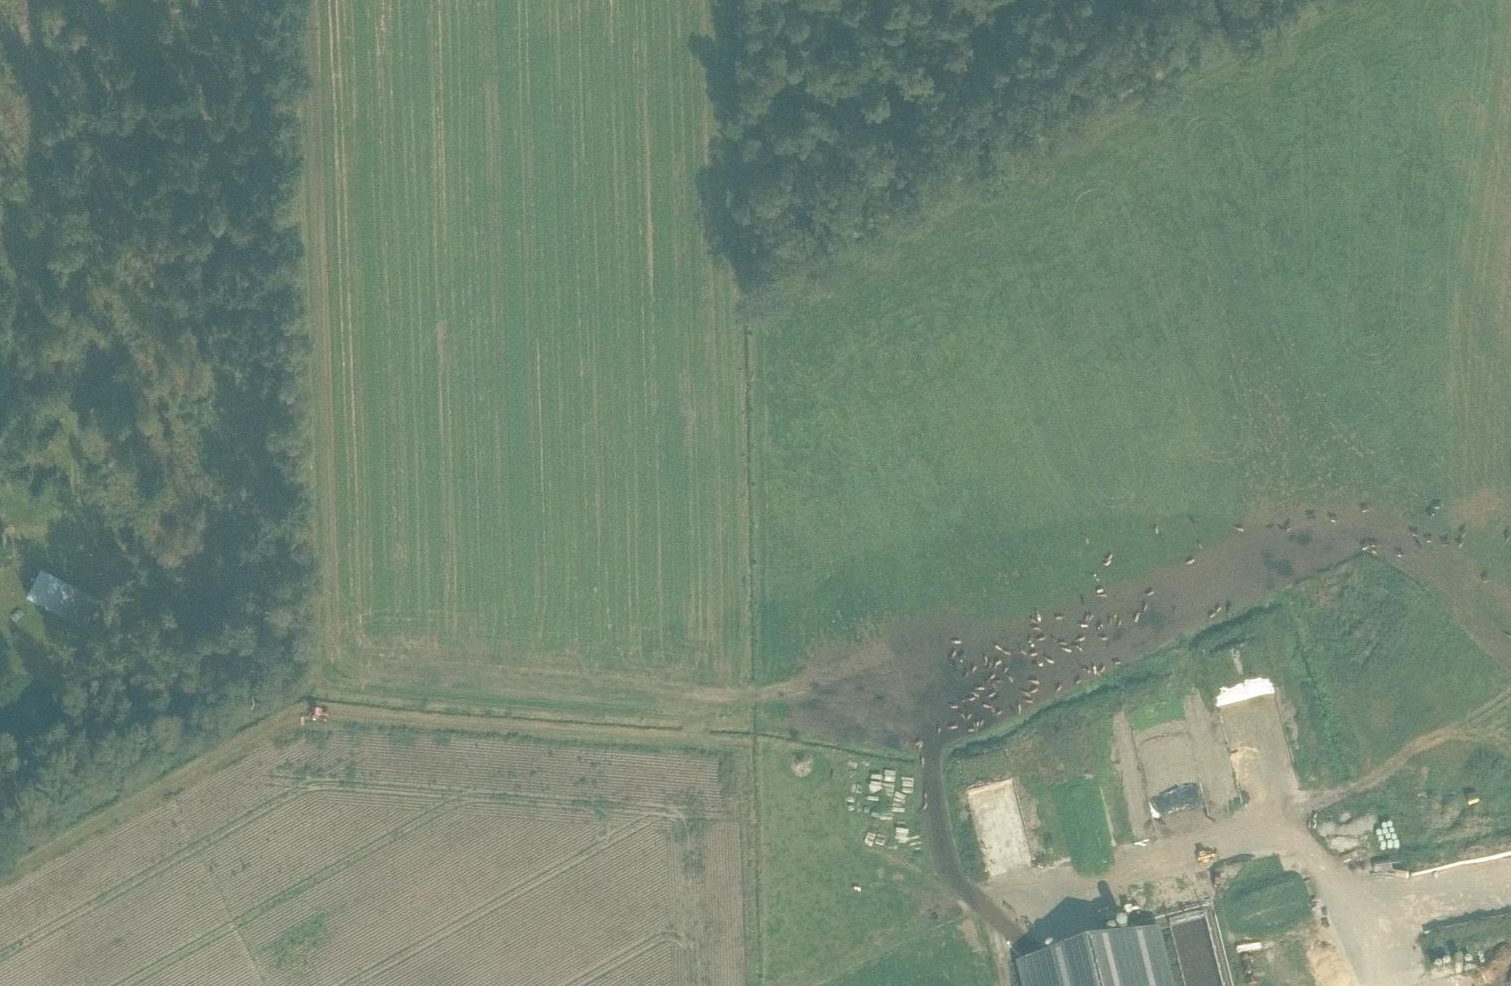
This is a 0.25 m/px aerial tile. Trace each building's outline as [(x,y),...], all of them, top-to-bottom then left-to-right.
[(27,595),(79,624),(97,593),(44,564),(27,595)] [(1207,924),(1222,985),(1367,985),(1343,890),(1207,924)] [(1155,931),(1021,964),(1026,985),(1169,985),(1155,931)]
